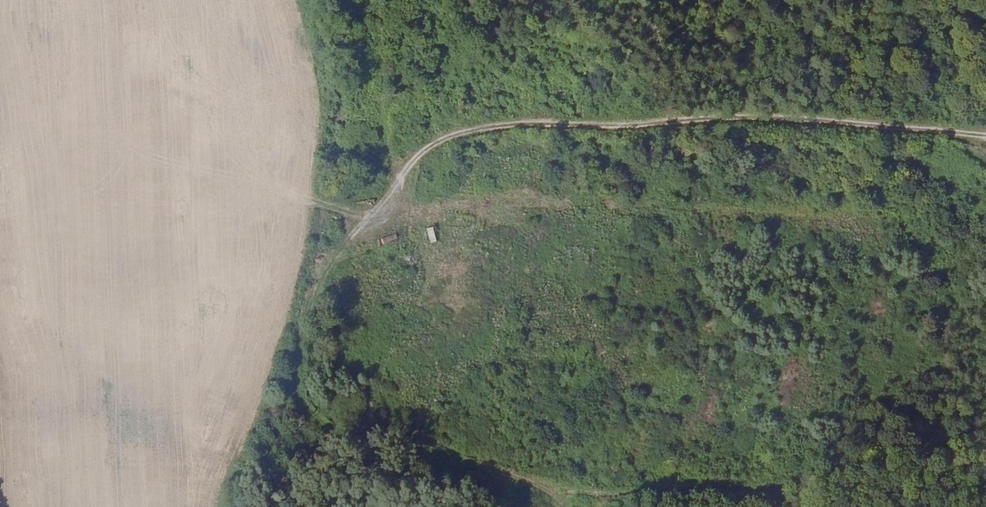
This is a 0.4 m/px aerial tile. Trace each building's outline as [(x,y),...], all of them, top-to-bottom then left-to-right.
[(430,243),(437,241),(434,226),(427,228),(430,243)] [(384,243),(398,240),(396,233),(382,236),(384,243)]
